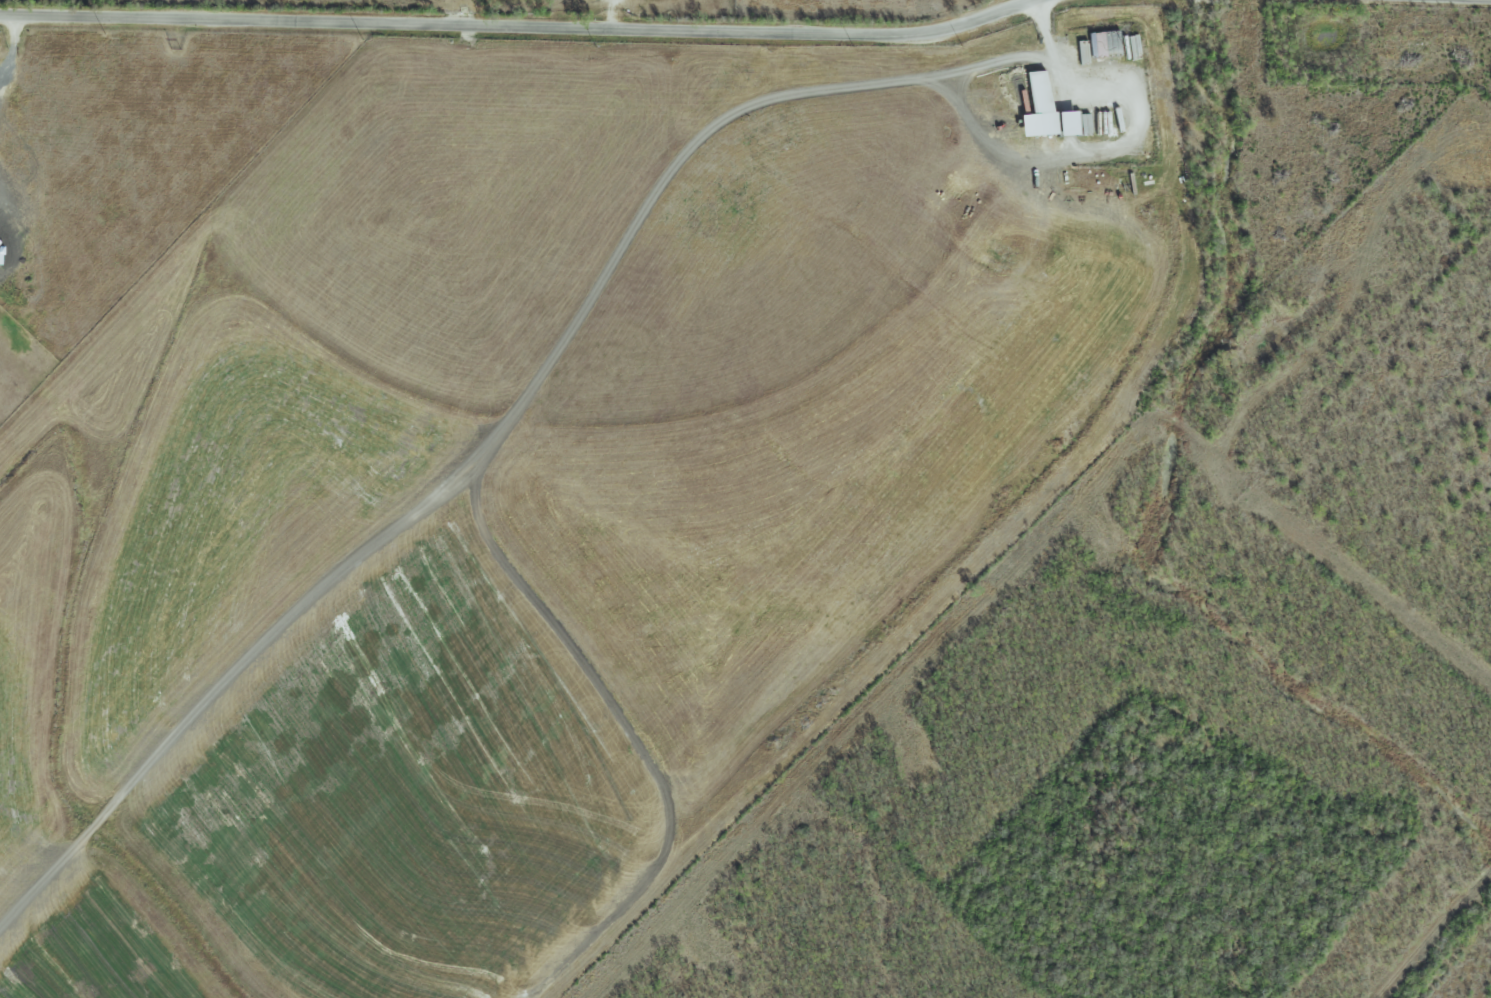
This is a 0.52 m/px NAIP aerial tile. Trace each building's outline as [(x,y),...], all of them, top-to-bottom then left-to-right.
[(1089,32),(1089,55),(1120,54),(1119,31),(1089,32)] [(1031,114),(1020,115),(1022,137),(1053,134),(1048,71),(1027,73),(1031,114)] [(1077,134),(1076,111),(1058,112),(1059,135),(1077,134)]
